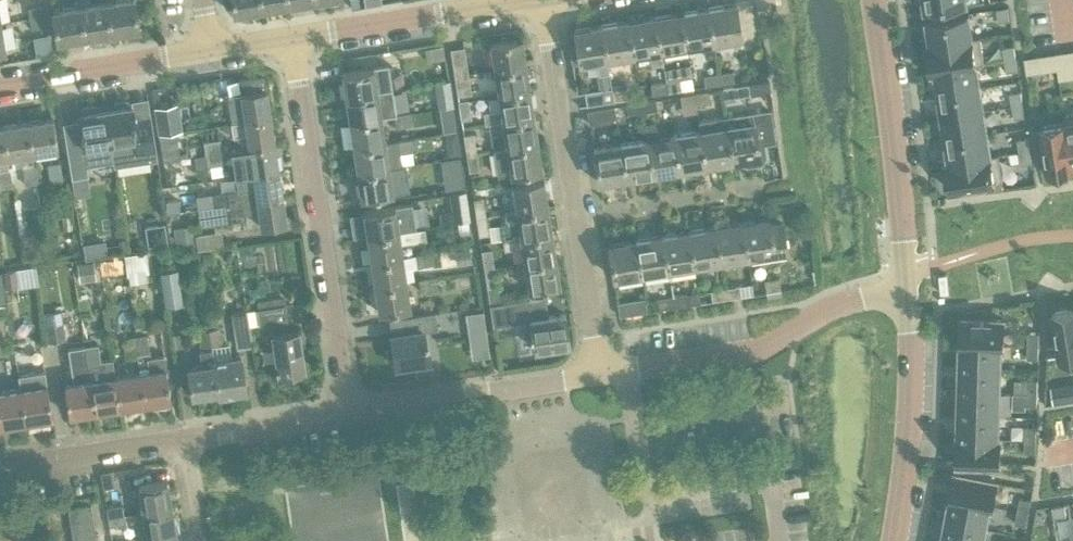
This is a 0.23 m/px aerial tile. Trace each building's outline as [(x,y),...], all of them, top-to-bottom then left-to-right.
[(90,3),(90,0),(78,0),(78,5),(83,36),(112,32),(107,0),(90,3)] [(112,32),(138,28),(134,0),(108,0),(107,0),(112,32)] [(261,8),(260,0),(232,0),(234,13),(261,8)] [(288,4),(287,0),(260,0),(261,8),(288,4)] [(758,8),(765,7),(763,0),(755,0),(756,9),(758,8)] [(735,2),(708,7),(715,54),(716,54),(714,40),(740,36),(735,2)] [(29,17),(45,14),(43,4),(28,6),(29,17)] [(57,40),(83,36),(78,5),(52,9),(57,40)] [(999,20),(1010,18),(1008,6),(997,7),(999,20)] [(708,7),(680,11),(685,45),(702,42),(704,56),(715,54),(708,7)] [(680,11),(654,15),(661,62),(663,62),(661,49),(685,45),(680,11)] [(929,30),(926,31),(928,45),(973,38),(973,37),(969,13),(928,20),(929,30)] [(45,14),(29,17),(31,28),(46,25),(45,14)] [(654,15),(628,20),(633,53),(649,51),(651,64),(661,62),(654,15)] [(628,20),(601,24),(606,57),(633,53),(628,20)] [(576,41),(569,42),(572,63),(579,62),(596,59),(598,73),(608,71),(606,57),(601,24),(574,29),(576,41)] [(973,38),(928,45),(930,62),(932,69),(932,70),(977,62),(977,64),(985,62),(981,35),(973,37),(973,38)] [(494,69),(526,64),(522,37),(490,42),(494,69)] [(1005,58),(1015,56),(1014,44),(1003,46),(1005,58)] [(468,69),(464,46),(464,45),(450,47),(453,71),(468,69)] [(441,48),(423,50),(425,62),(442,60),(441,48)] [(1058,52),(1056,52),(1056,53),(1058,64),(1058,69),(1072,67),(1069,50),(1058,52)] [(1056,52),(1042,54),(1045,71),(1058,69),(1058,64),(1056,53),(1056,52)] [(1015,56),(1005,58),(1006,70),(1017,69),(1015,56)] [(977,62),(932,70),(934,84),(938,83),(939,93),(981,86),(977,64),(977,62)] [(373,65),(342,70),(346,95),(377,90),(392,88),(390,76),(388,64),(388,63),(373,65)] [(498,93),(530,89),(526,64),(494,69),(498,93)] [(468,69),(453,71),(457,95),(471,92),(468,69)] [(718,72),(720,83),(734,81),(732,70),(718,72)] [(705,86),(720,83),(718,72),(703,74),(705,86)] [(240,92),(227,94),(231,122),(239,121),(271,117),(267,89),(266,89),(264,77),(260,74),(238,77),(240,92)] [(681,89),(681,87),(680,78),(664,80),(666,91),(681,89)] [(448,80),(434,82),(438,107),(452,105),(448,80)] [(652,94),(666,91),(664,80),(650,83),(652,94)] [(721,87),(723,101),(735,99),(735,97),(749,94),(748,83),(721,87)] [(613,100),(611,89),(612,89),(612,86),(584,91),(586,104),(613,100)] [(941,101),(937,102),(939,116),(984,109),(981,86),(939,93),(941,101)] [(611,89),(613,100),(628,98),(626,87),(612,89),(611,89)] [(377,90),(346,95),(346,96),(349,120),(381,116),(393,114),(396,114),(392,88),(377,90)] [(484,123),(502,120),(534,115),(530,89),(498,93),(500,108),(482,110),(484,123)] [(694,92),(696,103),(710,100),(709,89),(694,92)] [(1012,104),(1023,103),(1021,90),(1010,92),(1012,104)] [(681,105),(696,103),(694,92),(679,94),(681,105)] [(471,117),(468,98),(458,100),(461,119),(471,117)] [(640,101),(642,111),(656,109),(655,98),(640,101)] [(115,106),(105,108),(112,153),(113,160),(114,163),(152,157),(146,121),(135,122),(132,103),(128,104),(127,100),(115,102),(115,106)] [(178,101),(154,105),(159,133),(172,131),(182,129),(178,101)] [(628,114),(642,111),(640,101),(626,103),(628,114)] [(1023,103),(1012,104),(1014,117),(1025,115),(1023,103)] [(586,109),(588,123),(617,118),(614,104),(586,109)] [(80,123),(63,125),(66,147),(71,177),(86,174),(88,174),(87,164),(113,160),(112,153),(105,108),(95,109),(94,105),(82,107),(83,111),(78,112),(80,123)] [(752,111),(725,115),(732,159),(742,158),(747,164),(762,161),(765,154),(762,139),(774,138),(769,108),(752,111)] [(984,109),(939,116),(941,130),(945,130),(946,138),(988,131),(984,109)] [(396,114),(393,114),(395,127),(414,124),(411,111),(396,114)] [(1040,117),(1048,171),(1072,167),(1072,161),(1065,113),(1040,117)] [(506,146),(538,141),(534,115),(502,120),(506,146)] [(725,115),(698,120),(700,130),(705,164),(732,159),(725,115)] [(32,151),(58,147),(53,116),(27,120),(32,151)] [(381,116),(349,120),(353,146),(385,141),(381,116)] [(239,121),(231,122),(233,136),(241,136),(243,147),(275,142),(271,117),(239,121)] [(34,165),(32,151),(27,120),(2,124),(6,155),(20,153),(22,166),(24,184),(38,182),(34,165)] [(655,120),(643,122),(646,138),(651,172),(678,168),(672,134),(658,136),(655,120)] [(457,130),(442,132),(445,146),(459,144),(457,130)] [(700,130),(672,134),(678,168),(705,164),(700,130)] [(176,131),(159,134),(164,159),(180,156),(176,131)] [(948,148),(944,148),(946,162),(991,155),(991,154),(988,131),(946,138),(948,148)] [(466,152),(476,150),(473,132),(463,133),(466,152)] [(385,141),(353,146),(357,171),(388,166),(401,164),(401,163),(399,152),(417,149),(417,148),(416,137),(415,135),(396,138),(397,139),(385,141)] [(1019,151),(1030,149),(1028,137),(1018,138),(1019,151)] [(203,140),(205,153),(222,150),(220,138),(203,140)] [(646,138),(620,142),(626,176),(651,172),(646,138)] [(497,175),(510,173),(542,168),(538,141),(506,146),(493,148),(497,175)] [(243,147),(231,149),(235,175),(252,173),(279,169),(275,142),(243,147)] [(620,142),(593,147),(598,181),(626,176),(620,142)] [(1030,149),(1019,151),(1021,163),(1032,162),(1030,149)] [(222,150),(205,153),(207,164),(224,162),(222,150)] [(476,150),(466,152),(469,170),(479,169),(476,150)] [(991,155),(946,162),(950,188),(963,186),(964,190),(977,188),(976,184),(995,181),(1003,180),(999,153),(999,152),(991,154),(991,155)] [(49,180),(62,179),(60,160),(46,162),(49,180)] [(388,166),(357,171),(361,197),(392,192),(408,190),(405,164),(401,164),(388,166)] [(10,168),(0,169),(0,188),(13,186),(10,168)] [(227,191),(211,193),(211,194),(213,205),(213,206),(283,196),(279,169),(252,173),(235,175),(237,188),(227,190),(227,191)] [(516,209),(547,205),(543,178),(512,183),(516,209)] [(213,205),(197,207),(197,208),(200,224),(232,219),(231,214),(258,211),(260,226),(287,222),(283,196),(213,206),(213,205)] [(486,215),(486,214),(483,196),(473,197),(476,216),(486,215)] [(394,205),(363,210),(367,236),(415,228),(412,202),(394,205)] [(502,238),(551,231),(547,205),(516,209),(504,211),(504,222),(499,223),(502,238)] [(468,207),(452,210),(454,224),(470,221),(468,207)] [(489,233),(487,225),(486,215),(476,216),(478,235),(489,233)] [(770,217),(741,221),(747,255),(786,249),(781,219),(770,220),(770,217)] [(741,221),(715,226),(720,260),(747,255),(741,221)] [(165,222),(144,225),(147,245),(168,242),(165,222)] [(191,224),(173,227),(176,245),(194,243),(194,242),(193,234),(191,224)] [(715,226),(688,230),(694,264),(720,260),(715,226)] [(415,228),(367,236),(371,261),(402,256),(400,242),(426,238),(424,227),(415,228)] [(193,234),(194,242),(197,242),(198,248),(224,244),(221,230),(193,234)] [(688,230),(662,234),(667,268),(694,264),(688,230)] [(524,261),(555,256),(551,231),(502,238),(504,249),(522,246),(524,261)] [(662,234),(635,238),(641,272),(667,268),(662,234)] [(635,238),(608,243),(613,277),(641,272),(635,238)] [(241,259),(254,257),(252,243),(239,246),(241,259)] [(494,266),(491,249),(491,247),(481,249),(484,268),(494,266)] [(201,251),(202,261),(213,260),(212,250),(201,251)] [(416,266),(435,263),(433,250),(414,253),(416,266)] [(149,272),(146,251),(124,254),(127,275),(149,272)] [(402,256),(371,261),(375,285),(406,281),(402,256)] [(548,294),(547,285),(559,283),(555,256),(524,261),(529,297),(544,294),(548,294)] [(499,301),(495,271),(494,266),(484,268),(487,287),(489,303),(499,301)] [(159,269),(165,305),(184,302),(179,267),(159,269)] [(14,268),(3,270),(5,287),(17,285),(14,268)] [(418,278),(420,291),(439,288),(437,275),(418,278)] [(779,278),(764,280),(765,291),(781,288),(779,278)] [(406,281),(375,285),(379,311),(410,307),(406,281)] [(739,284),(725,286),(726,297),(741,295),(739,284)] [(725,286),(710,289),(712,300),(726,297),(725,286)] [(686,293),(672,295),(673,306),(685,304),(688,304),(700,302),(698,291),(686,293)] [(547,314),(544,296),(544,294),(529,297),(499,301),(489,303),(492,324),(530,318),(534,348),(537,348),(537,352),(551,350),(550,346),(569,343),(564,312),(547,314)] [(672,295),(657,298),(659,308),(673,306),(672,295)] [(647,310),(645,297),(617,301),(619,315),(647,310)] [(257,308),(247,309),(249,319),(258,318),(259,323),(271,321),(273,331),(272,332),(278,373),(305,369),(298,327),(288,329),(286,319),(287,319),(285,303),(283,304),(258,308),(257,308)] [(1053,311),(1058,345),(1060,356),(1072,354),(1072,307),(1071,308),(1053,311)] [(246,309),(231,311),(236,347),(252,345),(249,319),(247,309),(247,308),(246,309)] [(44,311),(48,341),(66,338),(62,309),(44,311)] [(435,311),(389,318),(390,320),(392,332),(391,333),(396,364),(412,362),(412,365),(428,363),(428,359),(429,359),(427,344),(425,344),(423,329),(437,327),(437,324),(435,311)] [(481,311),(464,313),(467,333),(484,330),(481,311)] [(960,340),(1005,342),(1006,317),(984,316),(961,316),(960,340)] [(209,327),(211,344),(222,342),(219,325),(209,327)] [(200,346),(211,344),(209,327),(204,327),(197,329),(200,346)] [(1028,344),(1039,345),(1039,332),(1028,332),(1028,344)] [(134,336),(137,354),(139,371),(144,402),(145,402),(171,398),(166,367),(164,353),(150,355),(147,334),(134,336)] [(134,336),(122,338),(125,356),(137,354),(134,336)] [(959,365),(1003,366),(1003,347),(1005,347),(1005,342),(960,340),(959,365)] [(97,341),(85,343),(85,344),(87,362),(90,379),(91,378),(96,410),(120,406),(115,375),(112,358),(100,360),(97,341)] [(73,381),(64,382),(69,414),(95,410),(96,410),(91,378),(90,379),(87,362),(85,344),(68,347),(73,381)] [(230,344),(212,346),(212,348),(214,359),(215,359),(219,390),(218,391),(218,394),(220,394),(221,394),(222,397),(235,395),(234,392),(246,390),(241,355),(231,356),(230,344)] [(1038,357),(1039,345),(1028,344),(1027,357),(1038,357)] [(1049,347),(1049,358),(1060,356),(1058,345),(1049,347)] [(14,351),(10,351),(13,370),(17,369),(32,367),(29,348),(14,351)] [(201,364),(187,366),(192,395),(218,391),(219,390),(215,359),(214,359),(212,348),(199,349),(201,364)] [(958,389),(1002,391),(1003,366),(959,365),(958,389)] [(44,370),(18,374),(20,387),(25,421),(52,417),(47,382),(44,370)] [(139,371),(115,375),(120,406),(144,402),(139,371)] [(1027,391),(1037,392),(1038,379),(1027,379),(1027,391)] [(0,390),(0,425),(25,421),(20,387),(0,390)] [(958,414),(1001,415),(1002,391),(958,389),(958,414)] [(1037,404),(1037,392),(1027,391),(1026,404),(1037,404)] [(957,438),(1002,440),(1002,433),(1001,433),(1001,415),(958,414),(957,438)] [(1025,438),(1036,438),(1036,426),(1026,425),(1025,438)] [(1002,462),(1002,440),(957,438),(956,462),(956,463),(1001,464),(1002,462)] [(1035,451),(1036,438),(1025,438),(1025,451),(1035,451)] [(950,494),(994,502),(999,478),(955,470),(955,471),(950,494)] [(171,505),(167,479),(138,484),(142,509),(143,510),(171,505)] [(945,517),(988,526),(991,508),(993,509),(994,502),(950,494),(945,517)] [(1018,509),(1028,511),(1031,499),(1020,497),(1018,509)] [(91,501),(70,504),(75,540),(98,540),(91,501)] [(1054,516),(1067,514),(1065,503),(1052,505),(1054,516)] [(107,516),(124,513),(122,504),(106,506),(107,516)] [(147,536),(176,531),(171,505),(143,510),(142,509),(135,511),(139,537),(147,536)] [(1026,524),(1028,511),(1018,509),(1015,522),(1026,524)] [(107,516),(109,525),(126,522),(124,513),(107,516)] [(988,526),(945,517),(941,540),(985,540),(988,526)] [(176,531),(147,536),(148,540),(177,540),(176,531)]
